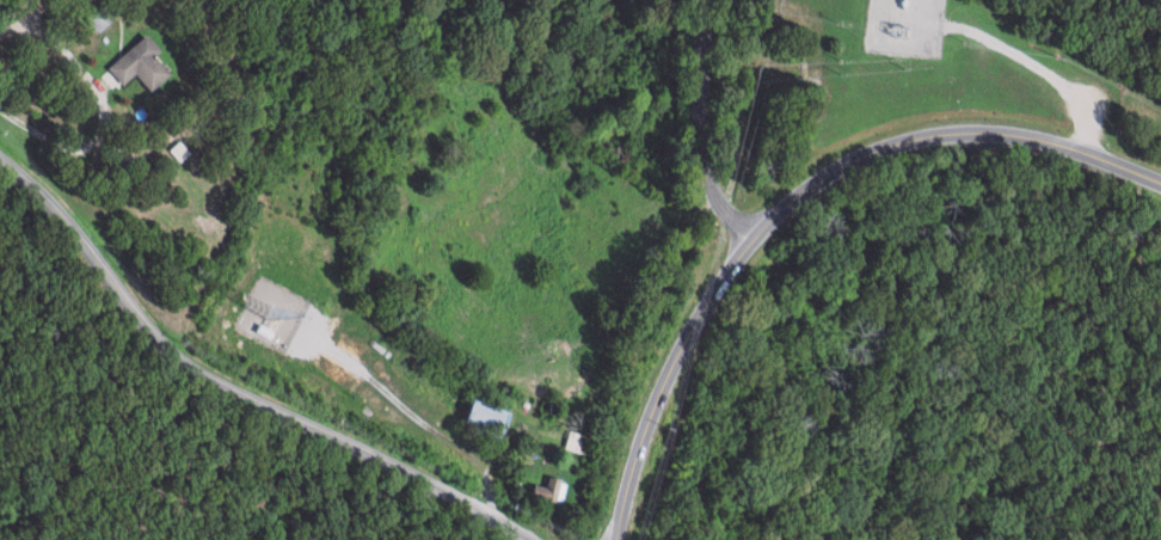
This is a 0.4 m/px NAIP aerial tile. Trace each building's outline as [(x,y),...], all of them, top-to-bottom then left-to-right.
[(137,74),(151,91),(172,74),(157,55),(162,51),(148,35),(108,66),(123,85),(137,74)] [(264,326),(260,335),(272,339),(276,332),(264,326)] [(466,431),(503,442),(513,411),(476,400),(466,431)] [(567,482),(548,478),(546,487),(536,485),(533,497),(563,502),(567,482)]
